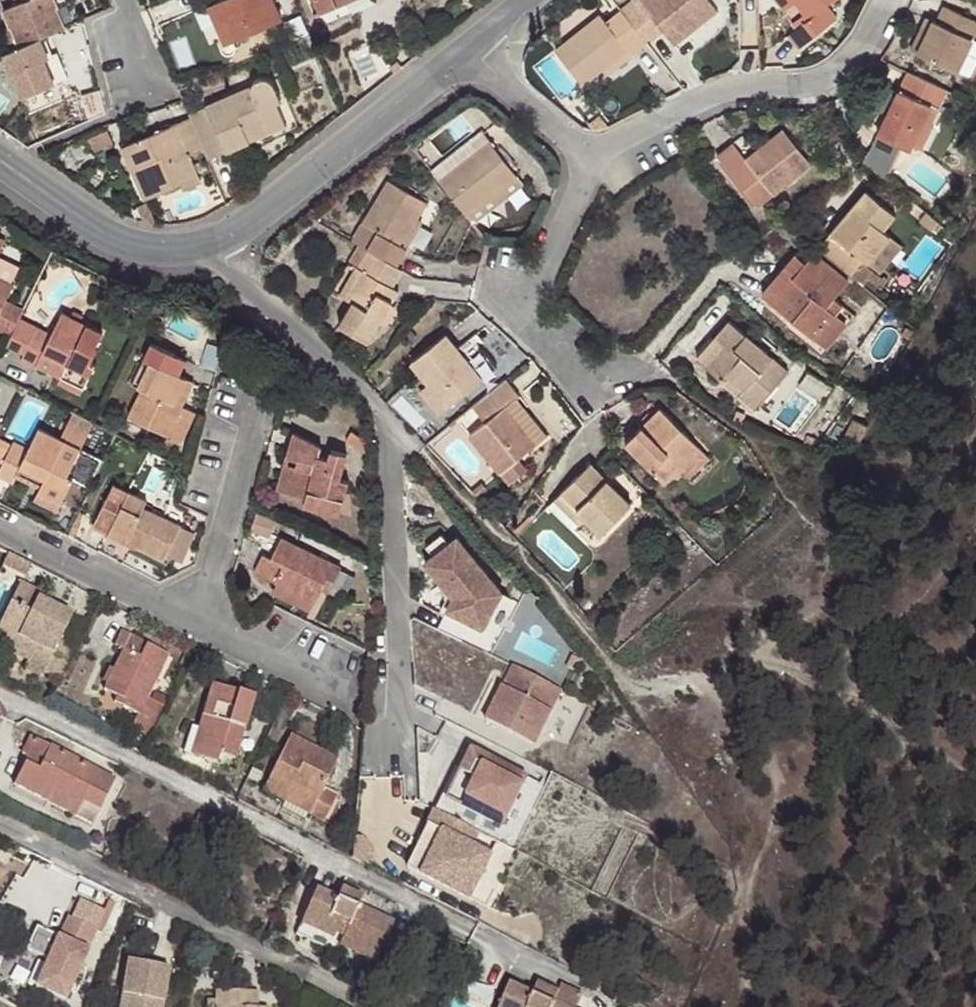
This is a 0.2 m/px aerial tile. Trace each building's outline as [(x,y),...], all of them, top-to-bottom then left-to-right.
[(17,5),(2,11),(8,27),(0,30),(0,42),(4,52),(41,37),(60,29),(50,6),(57,4),(55,0),(15,0),(17,5)] [(214,1),(221,20),(227,18),(235,37),(281,18),(274,0),(215,0),(214,1)] [(298,8),(295,0),(282,0),(287,12),(298,8)] [(336,7),(333,0),(314,0),(320,13),(336,7)] [(618,7),(622,11),(644,40),(659,29),(669,40),(700,18),(714,6),(709,0),(628,0),(618,7)] [(808,18),(788,34),(798,47),(836,19),(826,5),(833,0),(794,0),(808,18)] [(221,20),(214,1),(207,4),(223,43),(235,37),(227,18),(221,20)] [(57,4),(50,6),(60,29),(66,26),(57,4)] [(932,24),(916,55),(958,76),(975,37),(975,24),(946,8),(937,26),(932,24)] [(631,55),(646,42),(644,40),(622,11),(607,23),(598,14),(554,50),(580,84),(600,68),(625,48),(631,55)] [(705,23),(700,18),(669,40),(675,47),(705,23)] [(916,55),(932,24),(924,20),(908,52),(916,55)] [(41,37),(4,52),(22,97),(54,83),(45,59),(49,56),(41,37)] [(606,75),(631,55),(625,48),(600,68),(606,75)] [(45,59),(54,83),(63,79),(54,55),(49,56),(45,59)] [(940,90),(907,74),(896,98),(883,124),(876,139),(909,154),(940,90)] [(203,149),(208,160),(248,142),(246,136),(282,120),(276,104),(280,101),(271,81),(267,77),(262,77),(257,80),(251,88),(188,114),(190,116),(203,149)] [(896,98),(887,94),(874,120),(883,124),(896,98)] [(203,149),(190,116),(120,146),(130,170),(140,164),(152,196),(181,184),(183,190),(199,182),(189,156),(203,149)] [(285,127),(282,120),(246,136),(248,142),(285,127)] [(479,130),(430,170),(464,214),(513,176),(479,130)] [(810,164),(784,130),(746,160),(735,147),(719,159),(757,206),(810,164)] [(140,164),(130,170),(142,200),(152,196),(140,164)] [(464,214),(472,224),(522,186),(513,176),(464,214)] [(365,249),(397,269),(408,251),(400,245),(416,219),(425,204),(388,181),(363,224),(376,232),(365,249)] [(817,245),(850,273),(863,257),(869,261),(892,235),(884,227),(896,213),(867,187),(817,245)] [(423,224),(416,219),(400,245),(408,251),(423,224)] [(363,224),(353,242),(365,249),(376,232),(363,224)] [(393,288),(402,272),(397,269),(365,249),(356,265),(363,269),(345,299),(351,302),(338,326),(368,342),(397,292),(393,288)] [(847,280),(814,251),(804,262),(795,254),(762,293),(812,336),(839,306),(832,298),(847,280)] [(339,295),(345,299),(363,269),(356,265),(339,295)] [(9,337),(19,319),(23,309),(6,301),(13,284),(0,277),(0,332),(9,337)] [(96,345),(103,332),(63,313),(52,334),(19,319),(9,337),(5,347),(23,356),(20,361),(35,369),(38,362),(43,353),(66,365),(61,375),(59,379),(81,391),(96,363),(91,360),(98,346),(96,345)] [(728,320),(714,336),(723,344),(705,366),(720,379),(724,374),(743,390),(738,394),(755,408),(787,370),(728,320)] [(444,335),(409,364),(426,385),(446,409),(480,381),(456,351),(444,335)] [(723,344),(714,336),(695,358),(705,366),(723,344)] [(150,343),(143,358),(150,362),(138,385),(142,387),(126,417),(166,436),(181,407),(174,403),(186,379),(178,375),(186,361),(150,343)] [(66,365),(43,353),(38,362),(61,375),(66,365)] [(150,362),(143,358),(131,382),(138,385),(150,362)] [(720,379),(738,394),(743,390),(724,374),(720,379)] [(519,396),(505,377),(471,405),(484,422),(468,435),(499,474),(516,461),(533,447),(502,408),(515,398),(519,396)] [(193,384),(186,379),(174,403),(181,407),(193,384)] [(446,409),(426,385),(416,393),(436,417),(446,409)] [(546,437),(515,398),(502,408),(533,447),(546,437)] [(679,469),(700,449),(660,408),(623,443),(661,481),(677,468),(679,469)] [(81,449),(40,428),(30,448),(14,440),(0,471),(0,478),(12,483),(15,477),(20,468),(45,480),(40,490),(38,493),(61,504),(72,483),(65,480),(81,449)] [(292,433),(286,456),(298,459),(295,473),(290,472),(283,494),(304,500),(302,506),(339,516),(348,483),(339,480),(346,456),(329,451),(326,459),(319,457),(321,447),(292,433)] [(368,458),(368,446),(349,433),(344,440),(368,458)] [(707,456),(700,449),(679,469),(688,476),(707,456)] [(298,459),(286,456),(277,492),(283,494),(290,472),(295,473),(298,459)] [(516,461),(499,474),(510,486),(526,473),(516,461)] [(587,461),(558,488),(585,516),(601,533),(629,506),(587,461)] [(15,477),(40,490),(45,480),(20,468),(15,477)] [(113,485),(106,498),(121,505),(128,493),(113,485)] [(585,516),(558,488),(551,495),(577,521),(585,516)] [(35,500),(58,511),(61,504),(38,493),(35,500)] [(121,505),(106,498),(93,525),(107,533),(110,527),(129,537),(126,542),(163,561),(180,526),(144,507),(147,502),(128,493),(121,505)] [(110,527),(107,533),(105,537),(124,547),(126,542),(129,537),(110,527)] [(433,558),(448,545),(441,536),(425,548),(433,558)] [(263,555),(254,575),(275,586),(314,604),(320,592),(325,583),(331,586),(340,567),(282,538),(272,559),(263,555)] [(502,593),(456,538),(448,545),(433,558),(425,564),(454,599),(448,612),(484,630),(502,593)] [(77,647),(59,638),(71,614),(36,597),(39,591),(20,581),(0,621),(0,641),(46,664),(42,670),(41,673),(59,682),(77,647)] [(331,586),(325,583),(320,592),(326,595),(331,586)] [(314,604),(275,586),(271,594),(310,613),(314,604)] [(111,703),(136,714),(138,710),(155,720),(162,705),(146,696),(166,655),(120,632),(112,645),(120,650),(102,689),(115,696),(111,703)] [(42,670),(46,664),(0,641),(0,649),(42,670)] [(563,695),(510,668),(483,720),(535,747),(563,695)] [(209,683),(196,727),(203,730),(195,756),(215,762),(218,754),(233,757),(252,696),(209,683)] [(138,710),(136,714),(131,725),(149,734),(155,720),(138,710)] [(203,730),(196,727),(188,754),(195,756),(203,730)] [(261,792),(282,802),(287,792),(311,804),(306,814),(322,823),(335,796),(322,788),(336,758),(289,735),(261,792)] [(96,770),(28,736),(20,754),(26,756),(12,785),(46,799),(44,804),(74,817),(96,770)] [(496,844),(526,786),(506,775),(509,770),(474,752),(462,773),(458,771),(437,814),(496,844)] [(514,854),(548,790),(509,770),(506,775),(526,786),(496,844),(514,854)] [(287,792),(282,802),(306,814),(311,804),(287,792)] [(514,854),(437,814),(408,869),(485,909),(514,854)] [(333,896),(313,888),(294,934),(334,951),(336,946),(375,961),(392,920),(355,906),(359,894),(338,885),(333,896)] [(108,910),(74,893),(67,920),(96,931),(108,910)] [(69,998),(96,931),(67,920),(61,937),(36,927),(25,953),(44,961),(34,985),(69,998)] [(166,968),(124,960),(119,994),(119,995),(126,996),(124,1006),(160,1006),(166,968)] [(556,993),(534,983),(529,993),(508,984),(498,1006),(565,1006),(552,1002),(556,993)] [(556,993),(552,1002),(565,1006),(575,1006),(581,995),(559,985),(556,993)] [(255,992),(213,991),(213,1006),(255,1006),(255,992)] [(126,996),(119,995),(117,1006),(124,1006),(126,996)]
